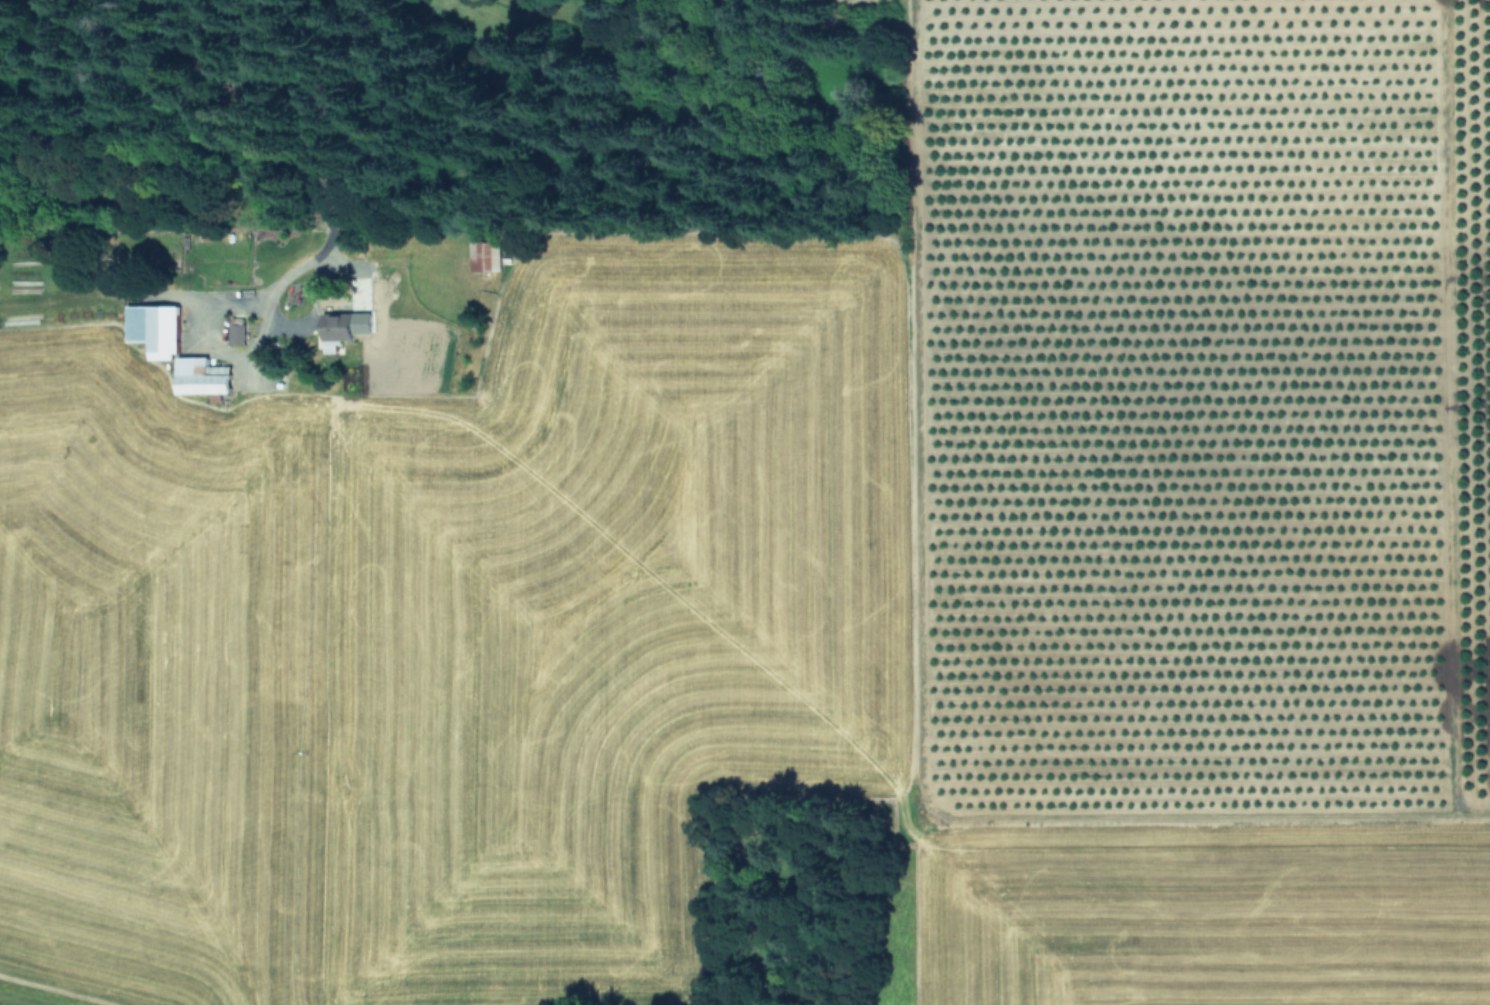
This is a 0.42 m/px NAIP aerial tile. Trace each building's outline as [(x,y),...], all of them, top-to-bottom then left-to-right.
[(475,271),(476,252),(491,252),(491,242),(470,242),(469,271),(475,271)] [(179,305),(127,305),(127,341),(148,341),(148,359),(171,359),(171,352),(178,352),(179,305)] [(245,345),(244,323),(229,323),(230,345),(245,345)] [(230,365),(208,365),(208,356),(177,357),(178,393),(231,393),(230,365)]
